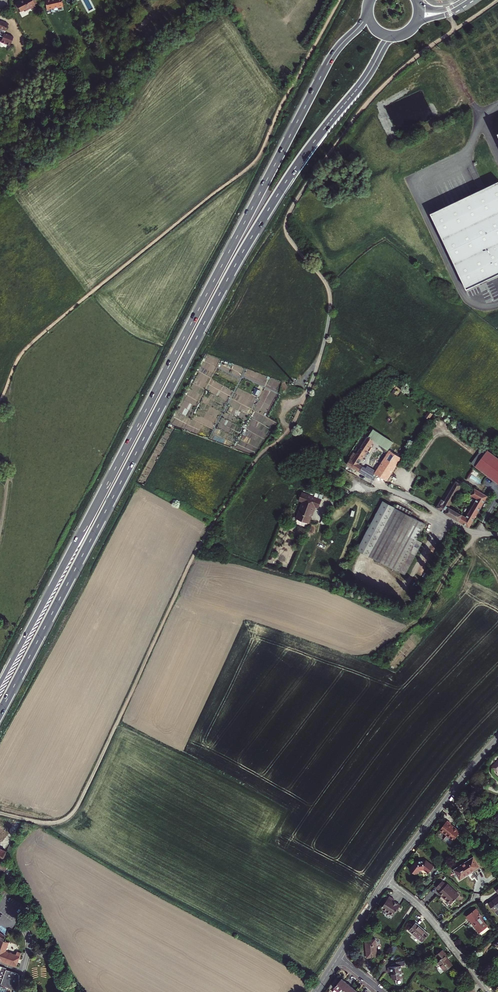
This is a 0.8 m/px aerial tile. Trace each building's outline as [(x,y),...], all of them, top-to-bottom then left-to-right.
[(16,3),(16,4),(19,9),(20,11),(25,9),(25,10),(32,7),(34,10),(37,8),(34,4),(32,0),(21,0),(16,3)] [(62,7),(61,0),(44,0),(46,9),(57,7),(57,8),(62,7)] [(8,23),(1,20),(0,22),(0,28),(1,29),(0,31),(0,40),(1,41),(1,42),(10,45),(13,36),(5,32),(8,23)] [(486,188),(431,214),(466,290),(497,275),(497,183),(486,188)] [(346,464),(360,472),(363,466),(359,464),(373,441),(388,450),(393,442),(373,429),(366,440),(365,440),(356,454),(354,452),(346,464)] [(483,447),(459,476),(458,475),(454,480),(456,481),(444,501),(441,499),(436,508),(458,521),(462,523),(469,527),(487,496),(474,488),(470,495),(477,499),(466,518),(461,515),(462,515),(449,507),(463,482),(469,485),(480,470),(497,484),(497,458),(483,447)] [(389,451),(375,473),(386,480),(400,458),(395,454),(389,451)] [(308,523),(314,507),(318,508),(321,499),(302,492),(299,501),(302,502),(296,519),(308,523)] [(369,556),(399,572),(416,540),(425,524),(410,516),(412,512),(397,505),(395,508),(383,501),(357,550),(369,556)] [(422,543),(416,540),(399,572),(405,575),(422,543)] [(444,838),(451,843),(460,832),(450,824),(451,823),(448,820),(447,821),(446,821),(439,830),(446,836),(444,838)] [(473,858),(454,870),(460,879),(479,867),(473,858)] [(9,865),(2,861),(1,860),(0,861),(0,878),(4,872),(9,865)] [(415,861),(410,869),(416,874),(420,869),(424,869),(429,873),(434,866),(426,860),(415,861)] [(9,865),(4,872),(9,875),(12,870),(9,865)] [(456,898),(460,894),(448,884),(447,884),(443,881),(437,887),(441,891),(440,892),(442,894),(442,895),(446,899),(447,898),(452,903),(455,899),(456,900),(457,898),(456,898)] [(395,899),(390,896),(382,908),(394,915),(400,905),(394,901),(395,899)] [(489,903),(495,911),(497,909),(497,896),(489,903)] [(482,917),(476,909),(467,917),(469,919),(471,921),(479,932),(487,926),(481,918),(482,917)] [(409,930),(422,942),(429,934),(416,923),(409,930)] [(2,960),(17,965),(21,952),(17,950),(16,953),(6,950),(8,941),(4,940),(6,936),(0,932),(0,959),(2,960)] [(374,939),(365,940),(367,957),(377,956),(375,938),(374,938),(374,939)] [(442,950),(436,955),(440,960),(438,961),(445,970),(452,965),(445,956),(446,955),(442,950)] [(392,972),(393,979),(403,977),(401,965),(405,965),(405,960),(396,961),(397,966),(389,967),(390,972),(392,972)] [(349,984),(342,978),(334,988),(335,989),(333,991),(343,991),(349,984)]
